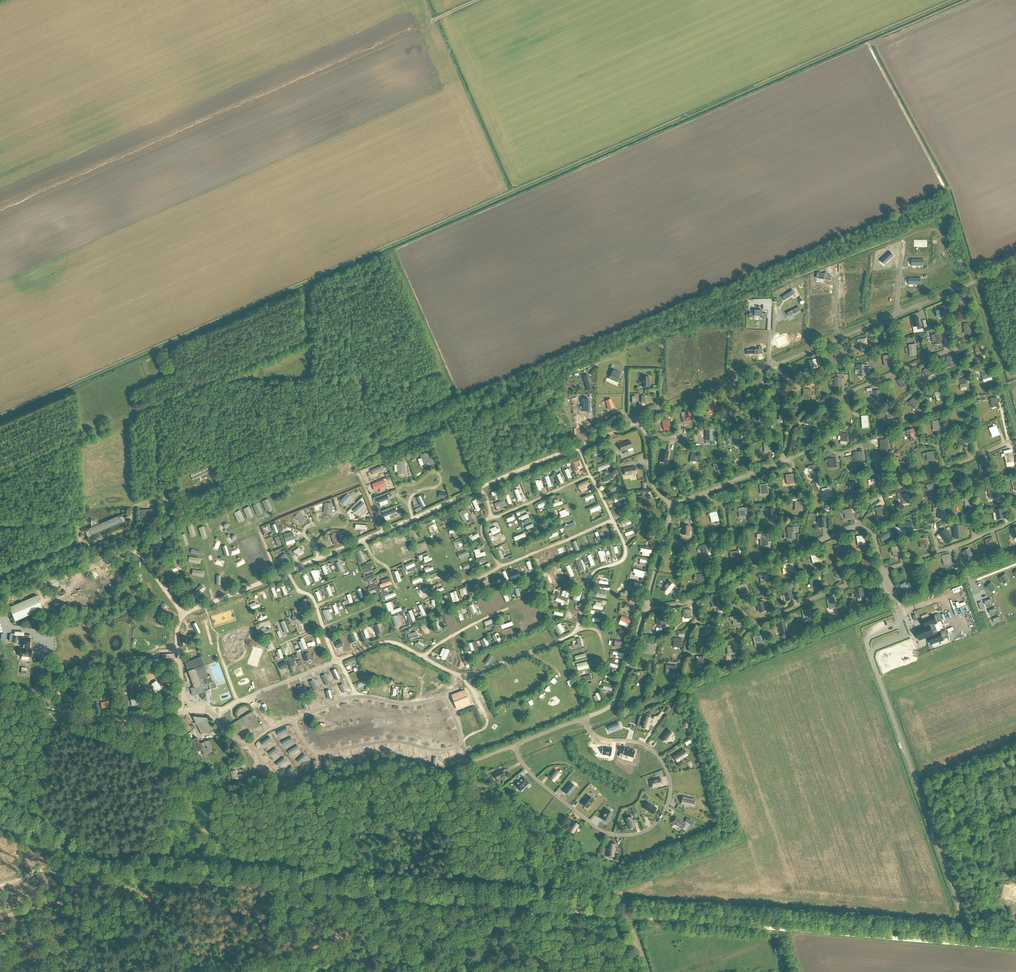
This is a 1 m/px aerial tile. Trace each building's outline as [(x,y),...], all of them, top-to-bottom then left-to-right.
[(939,238),(939,242),(942,242),(943,243),(946,242),(943,225),(940,225),(941,230),(938,230),(938,235),(939,238)] [(894,256),(891,252),(882,260),(885,264),(894,256)] [(948,273),(945,266),(935,269),(937,276),(948,273)] [(795,294),(793,290),(782,297),(784,301),(791,296),(795,294)] [(960,308),(967,307),(965,298),(959,299),(960,308)] [(858,303),(848,303),(848,311),(858,311),(858,303)] [(947,316),(945,306),(939,307),(941,318),(947,316)] [(792,315),(800,310),(798,307),(787,313),(789,316),(792,314),(792,315)] [(762,310),(754,310),(754,313),(749,313),(749,318),(754,318),(754,316),(762,316),(762,318),(767,318),(767,314),(762,314),(762,310)] [(921,325),(919,326),(918,318),(912,319),(913,328),(917,327),(917,330),(922,329),(921,325)] [(935,335),(932,335),(933,343),(936,342),(936,345),(943,344),(941,334),(935,335)] [(785,335),(775,339),(778,347),(788,343),(785,335)] [(860,349),(869,348),(869,345),(867,345),(866,339),(859,340),(860,349)] [(910,356),(917,355),(915,345),(908,346),(910,356)] [(976,356),(983,354),(981,345),(974,346),(976,356)] [(887,353),(887,356),(883,357),(884,367),(891,366),(889,356),(892,356),(891,352),(887,353)] [(635,354),(635,359),(638,359),(638,366),(644,366),(644,354),(635,354)] [(950,366),(958,363),(955,355),(947,358),(950,366)] [(818,368),(816,361),(809,363),(811,370),(818,368)] [(859,368),(859,377),(866,376),(865,367),(865,368),(865,365),(857,365),(857,368),(859,368)] [(927,378),(934,374),(930,367),(923,371),(927,378)] [(608,379),(618,383),(621,373),(612,370),(608,379)] [(983,380),(991,378),(989,370),(981,372),(983,380)] [(840,387),(841,379),(841,378),(844,378),(845,375),(838,374),(837,378),(834,377),(834,387),(840,387)] [(583,376),(588,391),(592,389),(587,375),(583,376)] [(902,389),(908,385),(903,377),(897,381),(902,389)] [(961,389),(968,387),(966,379),(959,381),(961,389)] [(733,402),(739,400),(736,392),(737,392),(736,390),(731,391),(731,393),(733,402)] [(938,402),(945,399),(942,391),(935,394),(938,402)] [(915,410),(920,405),(915,398),(909,403),(915,410)] [(992,408),(999,407),(997,398),(990,400),(992,408)] [(611,400),(606,402),(608,410),(614,408),(611,400)] [(708,412),(715,411),(713,400),(707,401),(709,408),(707,409),(708,412)] [(967,417),(973,416),(971,407),(965,408),(967,417)] [(686,417),(682,417),(683,423),(693,420),(691,410),(685,411),(686,417)] [(752,422),(759,421),(758,412),(750,414),(752,422)] [(937,419),(937,422),(933,423),(934,432),(941,431),(940,419),(937,419)] [(993,438),(1000,435),(996,427),(990,429),(993,438)] [(705,441),(712,440),(715,440),(715,437),(712,437),(712,430),(705,430),(705,441)] [(908,441),(915,439),(913,430),(906,432),(908,441)] [(847,442),(848,435),(841,434),(841,433),(838,432),(838,436),(840,437),(841,437),(840,442),(847,442)] [(732,437),(733,440),(735,439),(736,445),(742,444),(741,435),(732,437)] [(960,446),(967,445),(966,436),(959,437),(960,446)] [(631,439),(620,443),(622,450),(634,446),(631,439)] [(692,450),(690,461),(697,462),(699,451),(692,450)] [(428,452),(420,455),(425,467),(432,464),(428,452)] [(661,452),(659,461),(668,464),(668,461),(666,460),(667,453),(661,452)] [(857,462),(864,461),(862,452),(855,453),(857,462)] [(928,463),(935,462),(933,452),(927,453),(928,463)] [(1005,454),(1001,455),(1002,457),(1005,457),(1006,456),(1006,457),(1007,462),(1010,461),(1011,463),(1014,462),(1013,461),(1012,453),(1005,454)] [(580,465),(583,464),(581,458),(574,460),(577,470),(581,469),(580,465)] [(829,459),(830,466),(833,465),(833,468),(838,467),(836,458),(829,459)] [(397,462),(398,474),(406,474),(404,461),(397,462)] [(598,466),(600,471),(611,466),(610,461),(598,466)] [(902,472),(909,471),(907,462),(901,463),(902,472)] [(713,468),(716,467),(717,472),(724,471),(722,463),(713,465),(713,468)] [(982,474),(988,472),(986,463),(979,464),(982,474)] [(382,466),(371,470),(373,475),(384,470),(382,466)] [(636,466),(624,468),(625,476),(637,474),(636,466)] [(949,477),(954,476),(955,482),(962,481),(960,472),(949,474),(949,477)] [(604,477),(606,481),(616,477),(614,473),(604,477)] [(553,485),(553,483),(555,482),(553,475),(550,476),(550,474),(546,475),(550,487),(553,485)] [(876,484),(883,483),(882,474),(875,475),(876,484)] [(786,485),(793,484),(791,475),(784,476),(786,485)] [(678,479),(671,481),(673,488),(679,487),(678,479)] [(383,480),(372,484),(375,491),(386,486),(383,480)] [(590,480),(579,485),(582,491),(589,489),(587,485),(592,484),(590,480)] [(456,481),(454,487),(457,488),(460,489),(462,483),(459,482),(456,481)] [(850,493),(857,491),(855,482),(848,484),(850,493)] [(609,492),(620,488),(619,484),(608,488),(609,492)] [(761,492),(763,492),(764,494),(768,494),(767,484),(760,485),(761,492)] [(994,484),(986,486),(987,490),(988,490),(990,499),(997,498),(995,488),(994,484)] [(821,489),(823,498),(830,497),(829,490),(831,489),(830,485),(827,486),(827,488),(821,489)] [(929,495),(936,494),(934,485),(927,486),(929,495)] [(340,501),(345,506),(353,498),(348,493),(340,501)] [(903,505),(910,503),(907,494),(901,496),(902,501),(903,505)] [(387,495),(377,499),(379,503),(381,506),(388,503),(387,500),(389,499),(388,497),(387,495)] [(421,496),(417,498),(422,508),(426,506),(421,496)] [(496,503),(498,508),(508,504),(506,498),(496,503)] [(554,503),(554,506),(564,503),(563,500),(560,500),(560,498),(556,499),(557,502),(554,503)] [(966,508),(973,507),(972,498),(965,499),(966,508)] [(478,510),(482,509),(477,499),(473,500),(478,510)] [(353,511),(357,514),(366,506),(363,502),(353,511)] [(325,503),(324,513),(331,515),(333,504),(325,503)] [(942,504),(942,509),(938,510),(939,519),(947,518),(945,509),(947,509),(947,503),(942,504)] [(740,517),(746,516),(745,507),(738,509),(740,517)] [(878,518),(885,516),(883,507),(876,509),(878,518)] [(395,508),(382,513),(384,517),(389,515),(397,512),(395,508)] [(467,508),(460,512),(464,521),(472,517),(467,508)] [(139,509),(139,525),(140,525),(139,522),(153,522),(153,510),(139,510),(139,509)] [(767,518),(775,518),(774,509),(766,509),(767,518)] [(852,509),(844,511),(846,520),(854,518),(852,509)] [(997,520),(1004,518),(1003,509),(996,510),(997,520)] [(301,512),(294,517),(301,525),(308,520),(301,512)] [(451,512),(441,517),(443,521),(453,516),(451,512)] [(521,520),(530,516),(529,512),(519,517),(521,520)] [(717,512),(709,514),(710,517),(712,521),(715,520),(716,522),(719,521),(717,512)] [(118,517),(126,514),(125,514),(99,525),(99,523),(98,522),(96,521),(95,520),(94,520),(92,520),(92,519),(92,523),(91,522),(91,523),(92,523),(92,528),(83,532),(90,529),(93,535),(121,523),(118,517)] [(826,518),(818,518),(818,525),(818,528),(822,527),(826,527),(826,526),(827,526),(827,524),(826,524),(826,518)] [(899,521),(899,529),(904,529),(910,530),(911,530),(912,529),(912,528),(912,522),(910,522),(903,521),(899,521)] [(188,525),(192,535),(197,533),(194,523),(188,525)] [(422,523),(418,525),(424,536),(427,534),(422,523)] [(205,525),(200,527),(203,538),(209,536),(205,525)] [(497,525),(491,528),(494,534),(502,531),(500,527),(498,528),(497,525)] [(610,539),(616,537),(611,525),(605,528),(610,539)] [(960,525),(953,525),(954,538),(961,537),(960,525)] [(798,527),(787,528),(788,539),(792,539),(792,540),(796,540),(795,532),(798,532),(798,527)] [(414,528),(410,530),(415,541),(419,539),(414,528)] [(626,532),(628,538),(637,535),(635,529),(626,532)] [(880,536),(883,541),(894,534),(890,529),(880,536)] [(945,529),(939,533),(947,543),(953,538),(945,529)] [(284,535),(286,542),(295,539),(293,532),(284,535)] [(474,533),(469,535),(472,540),(481,536),(479,532),(474,534),(474,533)] [(187,533),(181,534),(184,545),(189,543),(187,533)] [(338,533),(331,535),(334,545),(342,543),(338,533)] [(497,543),(507,538),(505,534),(495,538),(497,543)] [(162,537),(163,539),(159,541),(161,547),(165,545),(166,548),(171,546),(169,540),(166,542),(165,540),(168,538),(167,535),(162,537)] [(924,539),(919,540),(920,543),(920,542),(921,547),(925,546),(926,548),(928,548),(927,538),(926,535),(923,536),(924,539)] [(864,536),(857,537),(857,540),(858,540),(859,545),(863,544),(863,546),(866,545),(864,536)] [(454,542),(455,545),(459,543),(461,546),(467,543),(465,537),(454,542)] [(989,549),(995,547),(992,538),(985,540),(989,549)] [(372,544),(376,554),(382,551),(379,542),(372,544)] [(700,548),(702,548),(704,554),(711,552),(708,543),(701,545),(701,546),(699,546),(700,548)] [(836,556),(843,554),(841,545),(835,546),(836,556)] [(299,547),(293,551),(295,554),(296,554),(299,557),(305,553),(303,551),(302,551),(301,550),(299,547)] [(642,547),(641,551),(644,551),(643,554),(650,555),(650,552),(652,552),(653,549),(642,547)] [(894,558),(901,556),(899,547),(892,548),(894,558)] [(356,552),(360,561),(366,559),(362,549),(356,552)] [(459,553),(461,558),(471,554),(469,549),(459,553)] [(606,559),(605,555),(607,554),(605,549),(599,551),(602,561),(606,559)] [(963,553),(967,559),(972,556),(969,550),(963,553)] [(738,551),(730,552),(731,561),(739,560),(738,551)] [(285,553),(277,560),(280,564),(285,560),(288,564),(292,561),(285,553)] [(588,555),(593,565),(596,564),(592,553),(588,555)] [(673,561),(677,562),(676,564),(679,565),(682,555),(674,553),(674,557),(673,561)] [(813,564),(819,562),(817,553),(810,555),(813,564)] [(945,565),(951,563),(949,554),(942,556),(945,565)] [(544,555),(538,557),(541,565),(544,564),(545,566),(548,564),(544,555)] [(869,559),(861,560),(862,569),(870,568),(869,559)] [(176,560),(170,563),(173,569),(179,567),(176,560)] [(363,570),(375,565),(373,561),(362,566),(363,570)] [(785,564),(787,573),(794,573),(792,563),(785,564)] [(839,567),(839,569),(835,570),(837,579),(844,578),(842,566),(839,567)] [(911,578),(917,576),(915,567),(908,569),(911,578)] [(556,570),(559,580),(564,578),(561,568),(556,570)] [(644,577),(645,574),(646,571),(635,568),(634,571),(636,572),(636,574),(644,577)] [(766,572),(758,575),(762,584),(768,582),(769,583),(774,582),(773,579),(769,581),(766,572)] [(367,581),(377,577),(375,573),(366,577),(367,581)] [(694,581),(697,581),(698,582),(701,581),(702,582),(702,583),(705,583),(705,582),(706,582),(706,579),(704,579),(703,573),(695,575),(695,577),(694,578),(694,581)] [(1009,581),(1006,575),(1001,578),(1004,584),(1009,581)] [(818,587),(815,578),(808,580),(811,589),(818,587)] [(669,580),(661,590),(667,595),(675,585),(669,580)] [(909,588),(905,582),(900,586),(904,592),(909,588)] [(384,600),(398,595),(396,591),(389,593),(387,587),(381,589),(378,583),(368,587),(369,591),(377,589),(378,592),(381,591),(384,600)] [(987,588),(992,592),(996,588),(992,583),(987,588)] [(741,596),(748,593),(744,584),(738,587),(741,596)] [(198,597),(206,589),(202,585),(194,594),(198,597)] [(789,590),(783,592),(786,602),(793,599),(790,590),(794,589),(792,585),(787,586),(789,590)] [(567,590),(564,589),(562,595),(569,597),(572,588),(569,587),(567,590)] [(857,598),(861,597),(862,601),(864,600),(862,588),(855,589),(857,598)] [(456,598),(457,601),(460,600),(458,590),(451,592),(452,599),(456,598)] [(9,607),(15,621),(43,609),(37,596),(9,607)] [(557,600),(559,600),(559,603),(567,605),(569,600),(557,597),(557,600)] [(715,608),(720,607),(718,598),(710,600),(712,606),(715,605),(715,608)] [(760,600),(760,602),(755,604),(759,613),(765,610),(762,602),(765,601),(764,598),(760,600)] [(829,610),(836,609),(835,599),(827,600),(829,610)] [(422,610),(420,611),(422,615),(419,616),(420,619),(428,615),(423,603),(419,604),(422,610)] [(955,608),(965,631),(974,628),(965,604),(955,608)] [(327,620),(333,618),(329,608),(324,610),(327,620)] [(684,619),(691,618),(691,609),(683,610),(684,619)] [(803,620),(810,619),(809,610),(802,611),(803,620)] [(452,623),(452,621),(453,621),(450,612),(445,614),(449,625),(452,623)] [(396,626),(401,624),(397,614),(392,616),(396,626)] [(925,627),(916,631),(917,633),(918,632),(920,638),(919,638),(919,640),(929,637),(932,644),(948,638),(945,630),(938,633),(934,624),(941,621),(939,614),(922,620),(925,627)] [(663,615),(656,616),(657,625),(661,625),(662,627),(665,626),(665,624),(663,615)] [(541,616),(538,616),(538,620),(535,620),(536,626),(543,625),(541,616)] [(623,616),(622,618),(623,619),(622,622),(631,625),(633,619),(623,616)] [(735,626),(741,625),(740,616),(732,617),(730,618),(731,621),(733,620),(735,626)] [(283,623),(280,624),(284,633),(290,631),(285,618),(282,620),(283,623)] [(487,625),(489,624),(490,627),(496,624),(493,618),(485,621),(487,625)] [(297,622),(300,631),(306,629),(303,620),(297,622)] [(779,632),(786,630),(783,621),(776,623),(779,632)] [(1000,625),(998,631),(1005,633),(1006,626),(1000,625)] [(260,631),(261,635),(273,631),(272,627),(268,628),(267,626),(262,628),(263,630),(260,631)] [(516,631),(514,633),(513,630),(506,633),(509,639),(518,635),(516,631)] [(305,636),(302,637),(302,640),(300,641),(303,649),(308,647),(305,636)] [(29,649),(30,638),(23,637),(22,648),(20,648),(19,656),(31,657),(31,649),(29,649)] [(579,643),(574,644),(574,647),(583,646),(582,637),(578,637),(579,643)] [(764,641),(761,642),(759,637),(753,638),(755,647),(759,646),(759,649),(765,648),(764,641)] [(615,646),(626,647),(627,641),(616,639),(615,646)] [(680,649),(681,640),(674,639),(673,648),(680,649)] [(419,640),(416,645),(424,649),(426,647),(424,646),(425,643),(419,640)] [(293,654),(297,652),(293,641),(289,643),(293,654)] [(653,655),(655,643),(652,642),(651,645),(647,644),(645,653),(653,655)] [(728,656),(735,655),(734,646),(727,646),(728,656)] [(276,659),(284,657),(283,649),(277,650),(278,656),(276,656),(276,659)] [(452,650),(448,660),(453,662),(457,652),(452,650)] [(964,651),(958,654),(960,659),(966,657),(964,651)] [(264,655),(267,664),(273,661),(270,653),(264,655)] [(296,665),(295,660),(298,660),(297,655),(290,657),(291,666),(296,665)] [(211,675),(208,676),(201,657),(185,662),(194,687),(191,689),(194,696),(209,690),(207,685),(206,685),(205,684),(211,682),(213,681),(211,675)] [(589,660),(577,663),(579,670),(590,667),(589,660)] [(281,661),(278,663),(282,673),(286,671),(281,661)] [(271,677),(275,675),(271,665),(266,667),(271,677)] [(676,676),(677,667),(669,666),(669,676),(676,676)] [(260,681),(265,678),(261,669),(256,672),(260,681)] [(366,676),(364,669),(354,672),(355,675),(358,675),(359,678),(366,676)] [(645,682),(647,671),(644,671),(644,673),(639,672),(637,681),(645,682)] [(249,686),(255,684),(252,673),(246,675),(249,686)] [(157,681),(148,687),(150,690),(154,688),(157,693),(159,692),(163,689),(157,681)] [(465,690),(452,695),(452,696),(452,697),(457,708),(457,709),(470,704),(465,690)] [(597,694),(594,695),(598,703),(604,700),(600,691),(596,692),(597,694)] [(135,693),(132,694),(132,692),(129,692),(133,706),(140,704),(138,694),(136,695),(135,693)] [(62,704),(63,709),(60,709),(61,712),(72,711),(71,709),(73,709),(72,703),(62,704)] [(237,734),(257,721),(252,712),(231,724),(237,734)] [(193,716),(197,725),(197,724),(202,734),(213,729),(209,719),(210,718),(193,716)] [(648,730),(651,719),(645,717),(641,728),(644,729),(644,730),(645,730),(645,729),(648,730)] [(250,729),(253,735),(262,730),(260,727),(263,725),(261,722),(250,729)] [(619,727),(620,727),(618,722),(607,727),(609,731),(612,729),(619,727)] [(351,741),(358,739),(355,728),(348,730),(351,741)] [(666,744),(673,734),(668,730),(661,740),(663,741),(663,742),(664,742),(666,744)] [(332,737),(338,747),(343,744),(338,734),(332,737)] [(198,738),(191,741),(195,753),(202,750),(204,755),(213,751),(209,740),(200,744),(198,738)] [(324,739),(318,742),(323,752),(329,749),(324,739)] [(621,753),(620,756),(622,757),(623,755),(634,758),(635,751),(624,748),(623,754),(621,753)] [(605,749),(603,756),(611,758),(613,751),(611,750),(610,751),(609,751),(609,750),(605,749)] [(685,753),(686,753),(685,752),(683,750),(673,757),(677,762),(687,756),(685,753)] [(547,751),(535,756),(538,763),(550,758),(547,751)] [(281,763),(275,771),(279,774),(286,766),(281,763)] [(498,781),(506,776),(503,772),(505,771),(503,768),(499,769),(500,771),(494,774),(498,781)] [(236,770),(231,771),(233,780),(246,778),(244,773),(237,774),(236,770)] [(555,783),(561,775),(556,771),(550,779),(552,781),(552,782),(553,781),(555,783)] [(683,788),(690,787),(689,776),(690,776),(690,773),(685,774),(685,776),(681,777),(683,788)] [(523,777),(515,785),(520,791),(529,783),(523,777)] [(650,781),(652,788),(662,786),(660,779),(650,781)] [(571,783),(564,791),(569,796),(576,788),(571,783)] [(581,804),(587,809),(595,800),(589,795),(581,804)] [(693,806),(695,800),(683,797),(682,800),(681,800),(682,801),(681,803),(693,806)] [(648,802),(643,808),(653,815),(657,808),(648,802)] [(614,815),(608,811),(602,820),(608,824),(614,815)] [(632,817),(625,819),(628,829),(635,827),(632,817)] [(682,829),(686,824),(676,817),(673,822),(672,821),(671,823),(673,825),(674,824),(682,829)] [(574,834),(579,826),(577,824),(576,823),(576,824),(574,822),(568,830),(574,834)] [(614,857),(616,845),(609,844),(608,856),(611,856),(610,857),(611,857),(611,856),(614,857)]
